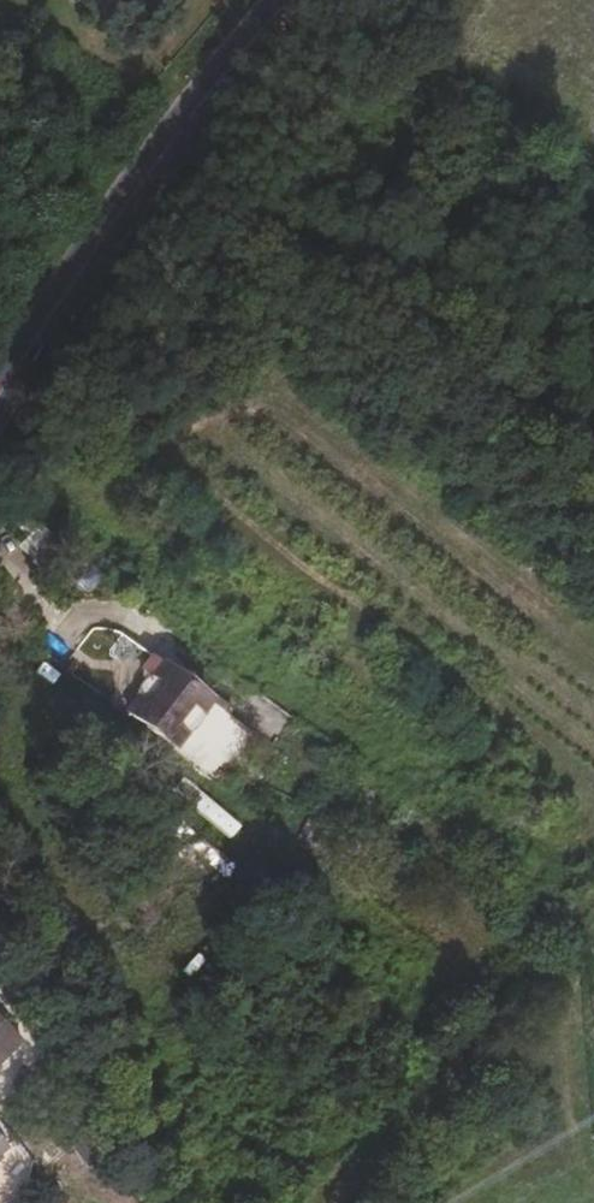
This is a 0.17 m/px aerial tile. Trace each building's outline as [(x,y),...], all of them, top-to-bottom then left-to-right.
[(153,649),(150,653),(137,671),(119,695),(167,730),(186,706),(199,687),(201,684),(153,649)] [(0,1013),(0,1078),(38,1046),(6,1008),(0,1013)] [(0,1130),(0,1178),(35,1148),(12,1120),(0,1130)] [(94,1159),(113,1147),(100,1126),(82,1140),(94,1159)] [(0,1191),(0,1202),(9,1202),(0,1191)]
